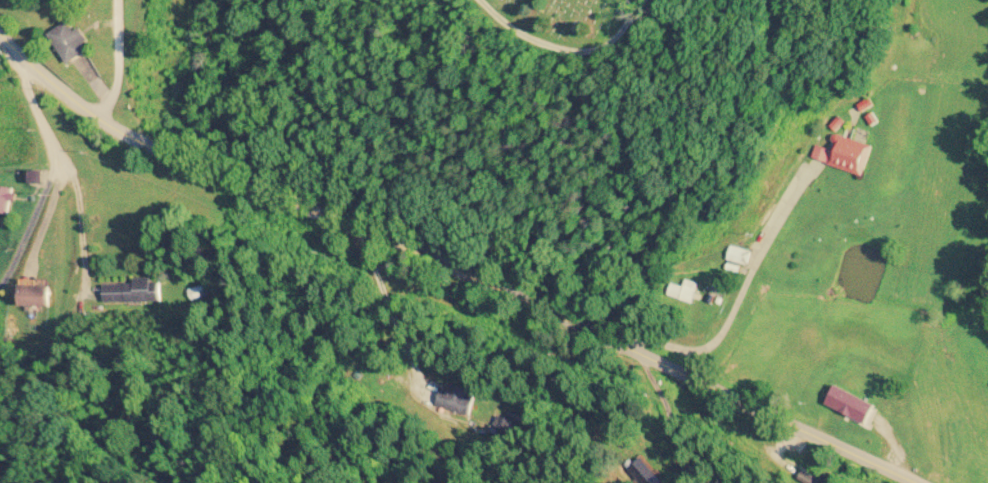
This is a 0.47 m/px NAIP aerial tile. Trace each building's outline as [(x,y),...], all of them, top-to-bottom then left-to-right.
[(75,32),(69,23),(50,36),(70,65),(93,50),(79,30),(75,32)] [(865,176),(874,146),(840,137),(836,151),(816,146),(812,160),(865,176)] [(42,184),(42,173),(30,173),(30,184),(42,184)] [(0,187),(0,214),(9,215),(12,188),(0,187)] [(750,262),(749,249),(730,250),(731,263),(750,262)] [(135,284),(102,284),(103,304),(162,303),(161,280),(135,281),(135,284)] [(697,292),(671,284),(667,297),(693,306),(697,292)] [(50,286),(22,285),(21,307),(49,307),(50,286)]
